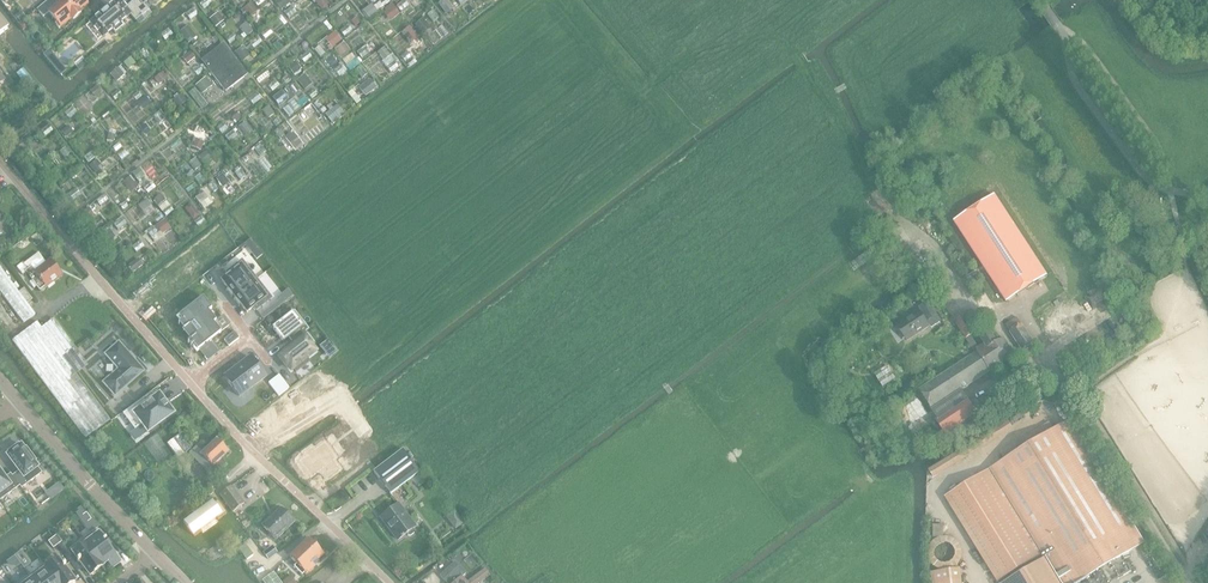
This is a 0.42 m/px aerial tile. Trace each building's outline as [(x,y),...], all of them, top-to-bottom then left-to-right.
[(88,4),(85,0),(62,0),(59,2),(59,3),(58,3),(55,0),(48,0),(37,10),(43,17),(49,12),(61,27),(72,18),(73,20),(81,13),(80,11),(88,4)] [(130,14),(136,21),(143,15),(132,2),(126,7),(119,0),(118,0),(107,9),(102,13),(90,23),(103,38),(113,29),(116,33),(124,26),(121,22),(130,14)] [(132,2),(143,15),(149,10),(144,3),(148,0),(134,0),(132,2)] [(439,4),(447,14),(453,10),(446,0),(444,0),(439,4)] [(26,17),(21,11),(16,15),(15,15),(20,21),(21,21),(26,17)] [(0,15),(0,33),(9,26),(0,15)] [(357,17),(352,21),(356,26),(361,21),(357,17)] [(29,26),(24,21),(22,22),(19,25),(23,30),(27,27),(29,26)] [(335,32),(326,39),(332,48),(342,41),(335,32)] [(248,75),(223,44),(201,60),(226,92),(248,75)] [(384,48),(378,53),(384,61),(390,56),(384,48)] [(58,59),(50,50),(44,55),(52,64),(58,59)] [(189,51),(182,58),(187,64),(195,58),(189,51)] [(79,71),(88,64),(87,62),(84,60),(76,67),(78,69),(79,71)] [(295,62),(288,67),(294,75),(301,70),(295,62)] [(304,75),(297,81),(305,90),(312,84),(304,75)] [(205,78),(195,86),(202,94),(212,86),(205,78)] [(97,86),(90,91),(96,98),(103,93),(97,86)] [(300,93),(294,98),(295,100),(297,98),(302,104),(306,100),(300,93)] [(146,97),(139,103),(144,110),(151,104),(146,97)] [(237,112),(231,117),(236,123),(242,119),(237,112)] [(69,126),(62,132),(67,138),(73,132),(69,126)] [(294,133),(286,140),(295,152),(303,146),(294,133)] [(208,150),(198,157),(203,165),(213,158),(208,150)] [(222,175),(216,180),(223,188),(229,183),(222,175)] [(1047,276),(995,195),(954,221),(1006,302),(1047,276)] [(62,275),(58,270),(51,260),(47,263),(38,253),(24,265),(23,263),(17,268),(23,275),(26,272),(32,280),(29,283),(34,289),(37,287),(40,291),(45,287),(46,287),(47,286),(49,286),(53,283),(53,282),(62,275)] [(138,259),(129,266),(134,273),(143,266),(138,259)] [(229,275),(222,281),(234,297),(257,279),(242,261),(227,273),(229,275)] [(0,267),(0,293),(23,323),(35,314),(0,267)] [(950,285),(942,273),(930,282),(938,293),(950,285)] [(257,279),(234,297),(247,313),(254,307),(256,310),(271,298),(257,279)] [(33,299),(24,288),(19,292),(27,303),(33,299)] [(198,331),(219,314),(200,289),(189,298),(191,301),(181,308),(183,311),(173,319),(192,344),(197,340),(199,342),(200,341),(198,339),(202,336),(198,331)] [(931,326),(919,309),(896,324),(907,342),(931,326)] [(963,390),(990,372),(991,372),(1014,358),(1007,347),(1009,344),(1006,340),(1002,339),(1000,340),(997,336),(995,337),(989,327),(978,334),(984,344),(979,347),(972,335),(978,331),(973,323),(978,320),(971,309),(953,319),(973,352),(977,350),(978,351),(920,389),(932,409),(931,410),(937,418),(935,419),(950,442),(982,421),(963,390)] [(295,311),(272,328),(283,342),(288,338),(292,342),(292,343),(305,332),(309,329),(295,311)] [(1034,344),(1025,329),(1017,317),(1006,324),(1022,351),(1034,344)] [(112,422),(76,374),(88,365),(54,319),(42,328),(37,322),(13,341),(87,440),(112,422)] [(234,332),(224,340),(229,346),(239,339),(234,332)] [(313,341),(305,332),(292,343),(292,342),(281,350),(286,358),(283,360),(291,370),(292,368),(295,372),(309,361),(307,357),(315,351),(310,344),(313,341)] [(328,338),(319,345),(329,358),(338,351),(328,338)] [(143,371),(119,343),(106,355),(115,365),(114,365),(113,373),(114,374),(104,383),(115,396),(143,371)] [(237,397),(264,377),(250,358),(223,378),(237,397)] [(279,375),(269,383),(279,396),(289,388),(279,375)] [(149,394),(127,410),(138,425),(146,420),(151,427),(175,409),(174,408),(176,406),(171,398),(168,400),(162,392),(153,399),(149,394)] [(1145,542),(1116,496),(1104,476),(1069,420),(944,497),(998,582),(1042,556),(1044,559),(1005,582),(1111,582),(1131,571),(1122,557),(1145,542)] [(173,453),(157,432),(142,444),(158,464),(173,453)] [(191,449),(180,435),(168,444),(179,459),(191,449)] [(221,459),(228,452),(217,440),(202,454),(196,448),(190,454),(212,476),(225,464),(221,459)] [(327,441),(302,461),(314,477),(323,471),(330,480),(344,470),(337,460),(340,458),(327,441)] [(42,473),(34,462),(34,461),(26,450),(25,451),(21,445),(19,447),(18,446),(9,453),(10,454),(8,456),(19,471),(12,476),(20,486),(21,488),(42,473)] [(420,473),(402,450),(374,471),(391,494),(420,473)] [(12,476),(11,474),(5,478),(0,471),(0,500),(20,486),(12,476)] [(60,482),(45,493),(50,500),(65,489),(60,482)] [(245,503),(232,486),(220,495),(233,513),(245,503)] [(227,514),(218,502),(214,504),(212,501),(204,507),(200,501),(184,513),(189,519),(184,522),(194,537),(202,531),(201,529),(216,518),(218,520),(227,514)] [(415,527),(398,504),(382,516),(388,524),(389,524),(392,528),(390,530),(398,540),(406,534),(408,536),(410,536),(414,533),(415,531),(413,529),(415,527)] [(276,540),(295,522),(281,508),(262,526),(276,540)] [(90,520),(85,513),(81,516),(86,523),(90,520)] [(461,522),(457,517),(451,521),(455,527),(461,522)] [(943,537),(944,525),(934,525),(934,537),(943,537)] [(119,561),(105,542),(107,541),(105,540),(104,541),(96,529),(82,539),(102,566),(103,565),(102,564),(107,560),(112,567),(119,561)] [(61,542),(56,536),(52,539),(57,545),(61,542)] [(962,557),(962,550),(959,544),(954,539),(946,537),(939,537),(933,541),(929,547),(928,554),(929,561),(934,567),(940,571),(955,568),(959,564),(962,557)] [(57,545),(52,539),(47,542),(52,549),(57,545)] [(102,566),(82,539),(70,548),(79,560),(77,561),(78,562),(80,561),(90,575),(102,566)] [(313,564),(323,554),(314,546),(316,544),(311,540),(310,541),(308,539),(290,557),(296,564),(293,567),(302,576),(304,574),(305,575),(315,566),(313,564)] [(253,555),(245,544),(239,549),(247,560),(253,555)] [(65,567),(66,566),(65,565),(64,566),(59,559),(47,568),(44,564),(44,565),(57,582),(72,582),(75,581),(65,567)] [(490,575),(485,569),(467,582),(462,577),(466,574),(465,574),(469,571),(462,563),(459,567),(459,566),(443,580),(446,582),(479,582),(490,575)] [(44,565),(29,575),(35,582),(57,582),(44,565)] [(961,569),(931,572),(932,582),(963,582),(961,569)]
